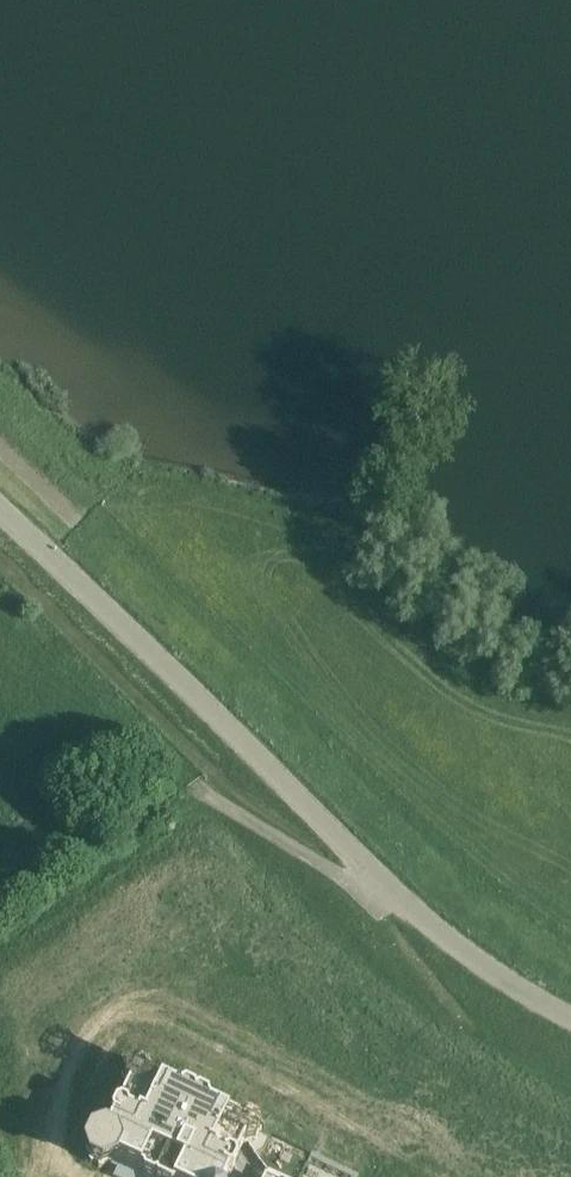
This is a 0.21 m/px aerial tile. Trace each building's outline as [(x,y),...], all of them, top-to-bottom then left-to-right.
[(85,1153),(88,1153),(90,1160),(88,1161),(90,1164),(92,1162),(99,1165),(98,1167),(102,1167),(102,1165),(108,1163),(110,1164),(112,1161),(119,1164),(113,1176),(115,1176),(231,1176),(234,1170),(233,1167),(235,1161),(242,1146),(246,1146),(246,1144),(253,1142),(254,1144),(257,1142),(255,1140),(258,1134),(260,1134),(260,1133),(260,1131),(258,1130),(256,1124),(257,1123),(255,1120),(254,1121),(247,1118),(248,1116),(244,1116),(244,1117),(148,1070),(146,1067),(144,1069),(138,1066),(138,1064),(135,1064),(135,1066),(128,1068),(127,1066),(124,1069),(126,1070),(123,1077),(121,1076),(120,1080),(123,1080),(125,1086),(123,1088),(125,1090),(123,1091),(113,1112),(109,1121),(110,1124),(104,1137),(100,1137),(100,1139),(93,1141),(92,1140),(89,1142),(91,1144),(88,1150),(86,1150),(85,1153)] [(253,1142),(246,1144),(255,1156),(264,1150),(269,1139),(260,1134),(258,1134),(255,1140),(257,1142),(254,1144),(253,1142)]
